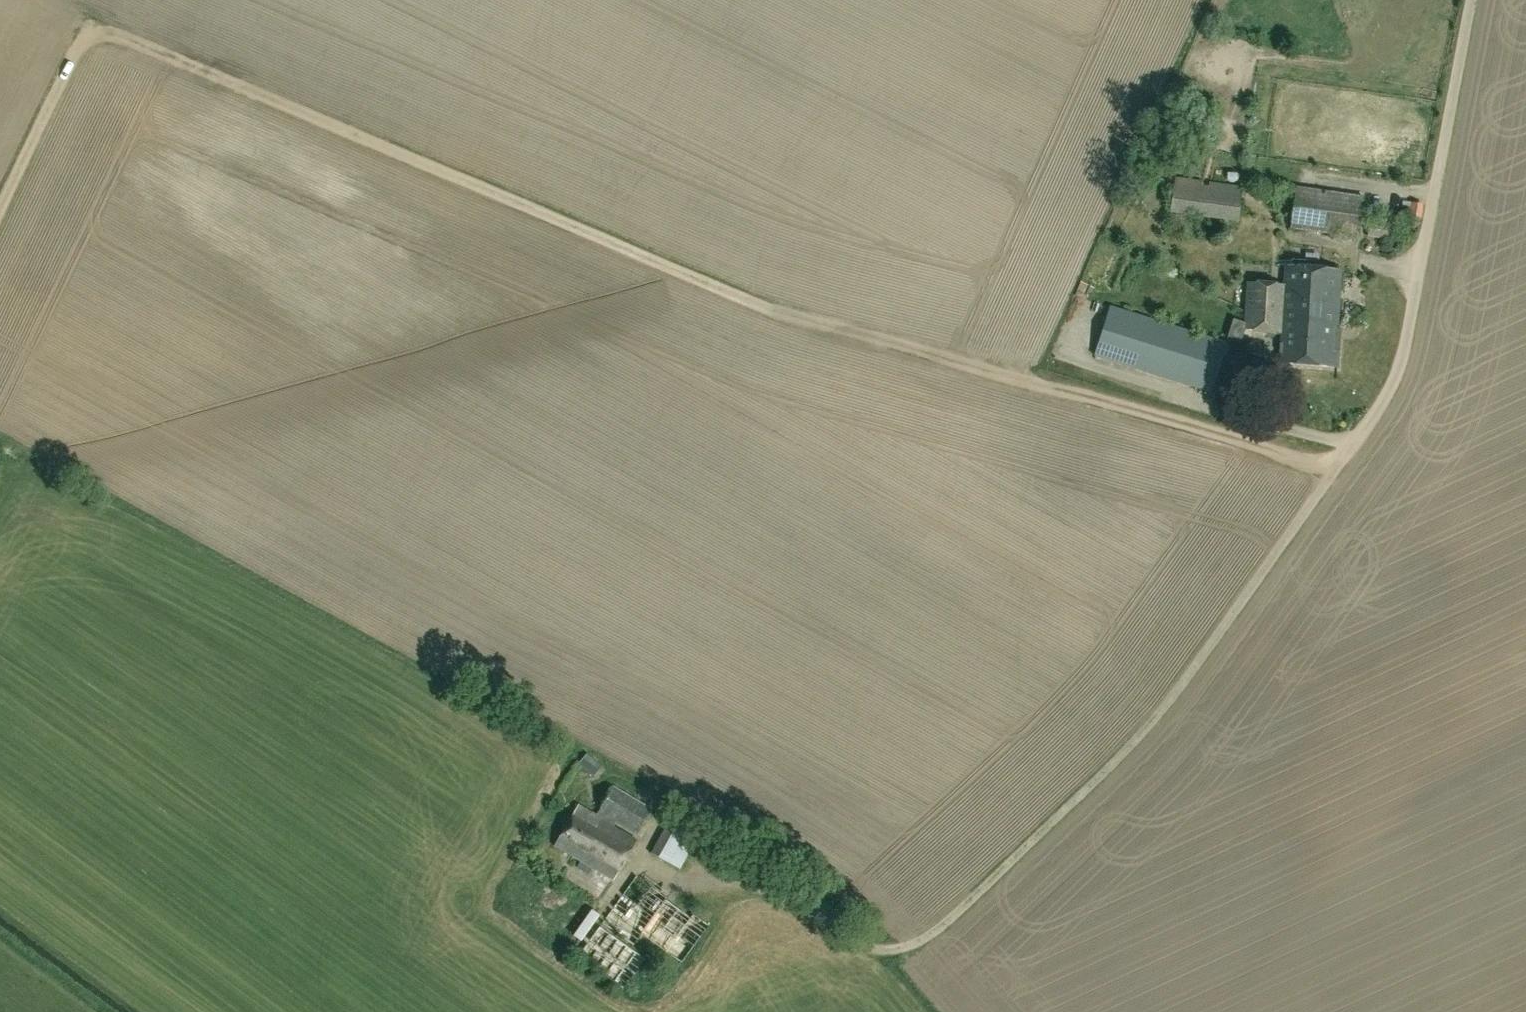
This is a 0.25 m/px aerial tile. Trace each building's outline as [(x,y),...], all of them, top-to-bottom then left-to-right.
[(1237,219),(1241,186),(1178,177),(1173,210),(1237,219)] [(1363,197),(1298,186),(1291,227),(1357,237),(1363,197)] [(1423,204),(1420,203),(1411,202),(1409,216),(1421,218),(1423,204)] [(1369,237),(1391,239),(1392,225),(1370,222),(1369,237)] [(1337,333),(1341,270),(1286,266),(1284,284),(1248,281),(1245,328),(1282,335),(1280,363),(1339,366),(1340,333),(1337,333)] [(1227,342),(1111,306),(1095,355),(1211,392),(1227,342)] [(596,761),(586,753),(578,764),(587,771),(596,761)] [(617,879),(637,839),(613,827),(615,822),(636,835),(652,810),(614,786),(597,814),(578,804),(556,847),(617,879)] [(671,814),(650,852),(680,869),(700,830),(671,814)] [(603,924),(632,945),(640,934),(680,963),(707,925),(692,914),(688,919),(664,901),(666,898),(637,877),(603,924)] [(644,958),(600,927),(579,957),(622,988),(644,958)]
